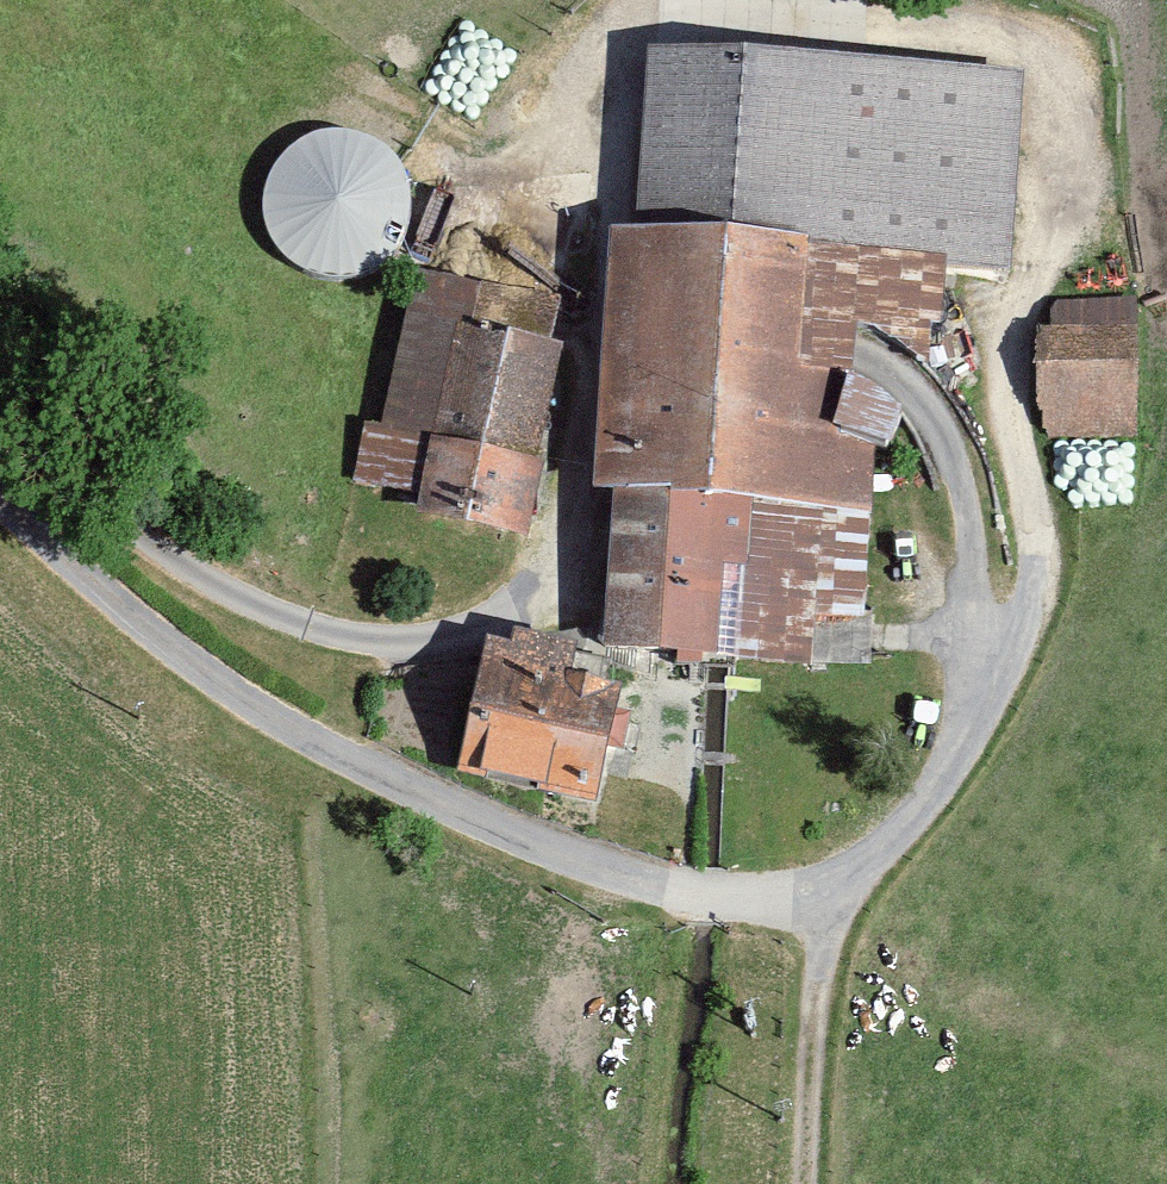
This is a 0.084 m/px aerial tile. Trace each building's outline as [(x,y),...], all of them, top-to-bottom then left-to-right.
[(1035,63),(665,29),(648,216),(967,243),(1018,249),(1035,63)] [(436,182),(430,158),(417,136),(398,120),(375,112),(350,111),(326,118),(305,133),(291,154),(284,178),(285,203),(295,226),(311,245),(333,258),(358,263),(383,259),(405,247),(423,229),(433,207),(436,182)] [(967,243),(627,215),(606,472),(636,474),(623,626),(886,648),(910,366),(882,364),(885,330),(959,337),(967,243)] [(584,283),(425,248),(391,399),(376,395),(364,448),(437,465),(433,483),(534,505),(584,283)] [(1053,339),(1036,340),(1043,459),(1137,453),(1128,308),(1052,313),(1053,339)] [(637,648),(502,617),(472,747),(608,778),(637,648)]
